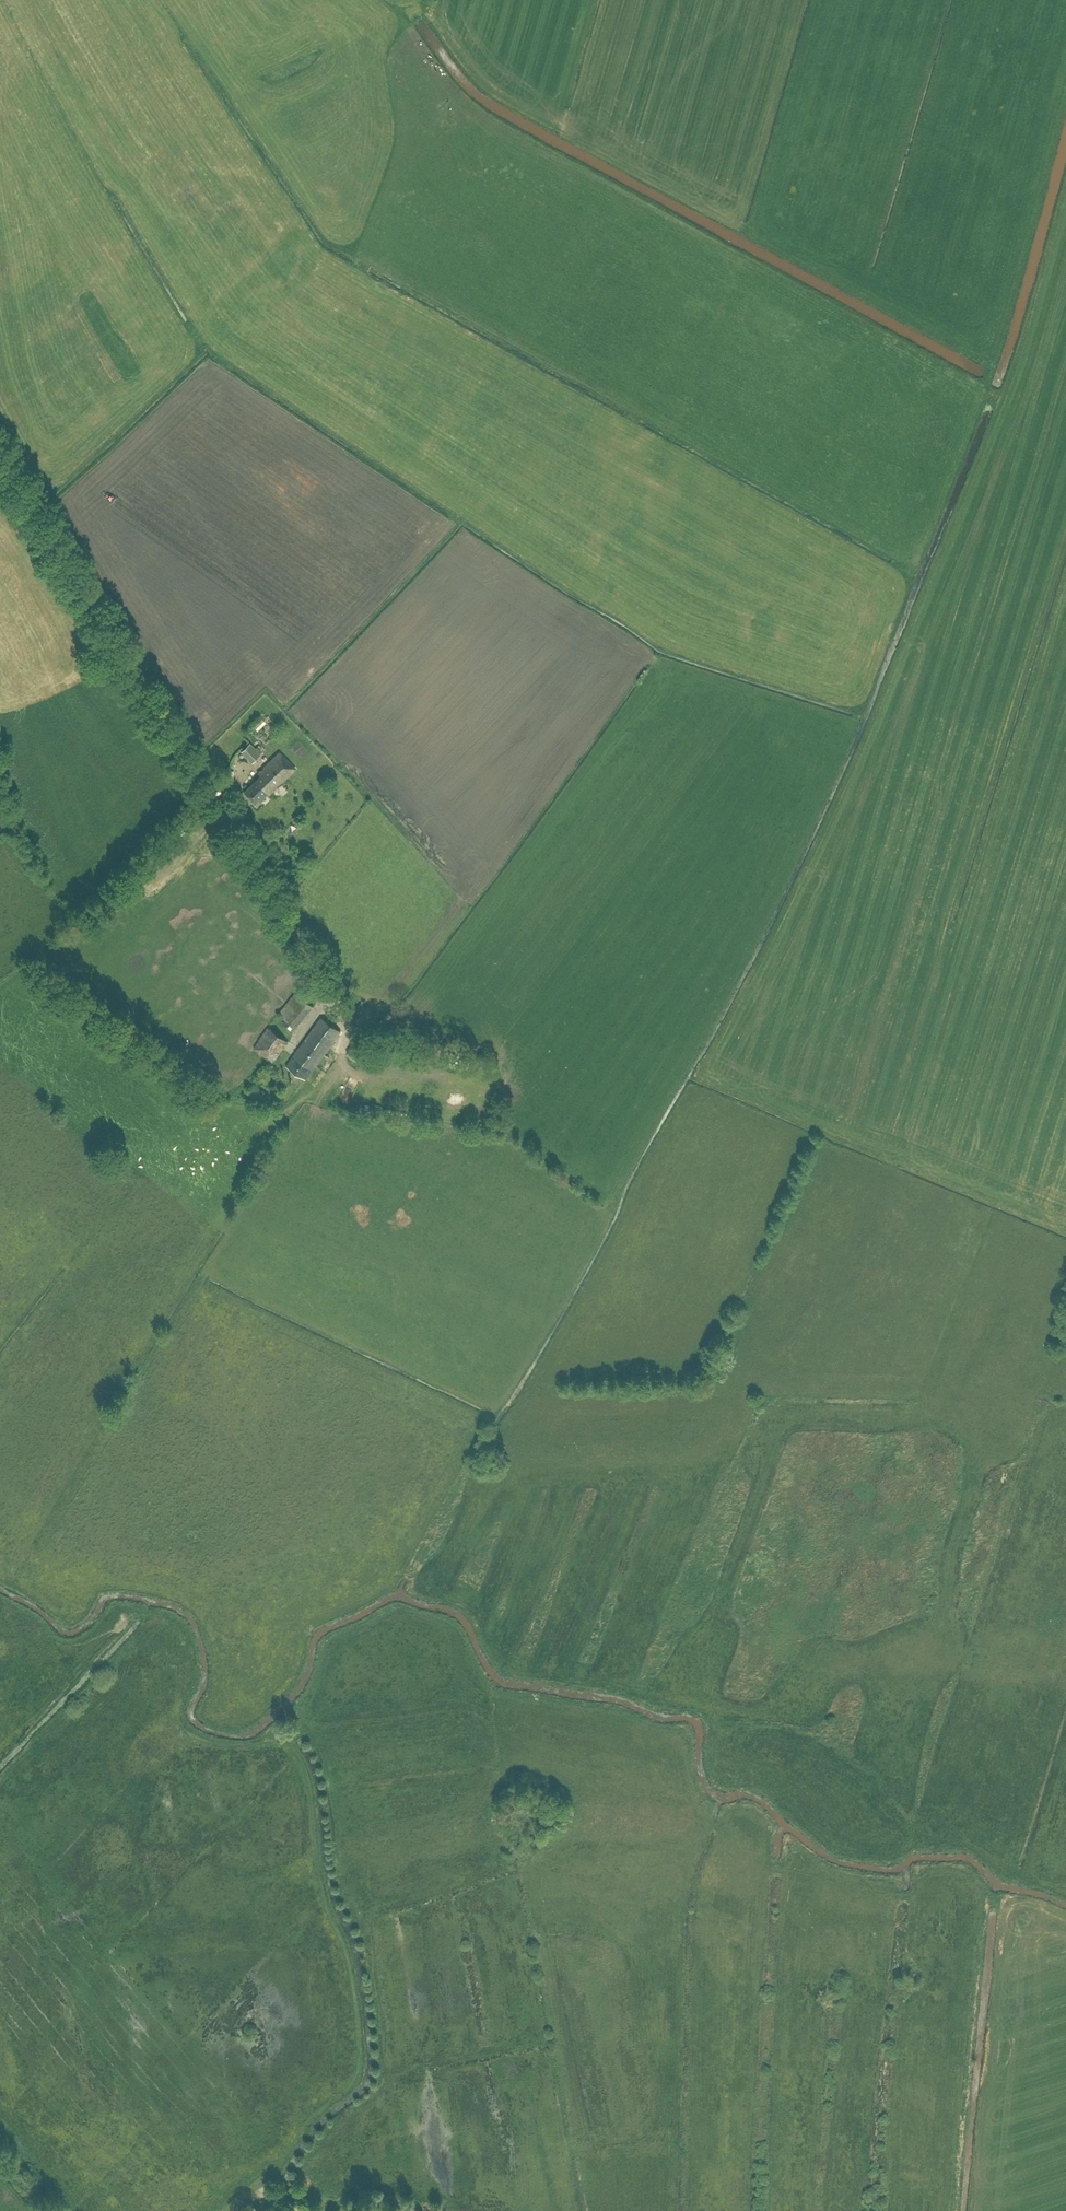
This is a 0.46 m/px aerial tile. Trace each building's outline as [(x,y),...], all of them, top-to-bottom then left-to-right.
[(255,748),(247,756),(252,762),(260,754),(255,748)] [(279,752),(257,773),(260,776),(243,792),(254,803),(258,800),(260,802),(295,768),(279,752)] [(313,1016),(311,1001),(299,1002),(300,1006),(294,1006),(295,1011),(288,1012),(289,1019),(313,1016)] [(286,1065),(305,1079),(340,1031),(321,1017),(286,1065)] [(272,1063),(288,1041),(267,1026),(258,1039),(258,1041),(253,1048),(272,1063)] [(355,1041),(348,1050),(355,1055),(362,1046),(355,1041)] [(404,1056),(413,1059),(417,1046),(407,1044),(404,1056)] [(434,1064),(437,1052),(420,1048),(417,1060),(434,1064)] [(323,1061),(325,1069),(335,1067),(334,1059),(323,1061)]
